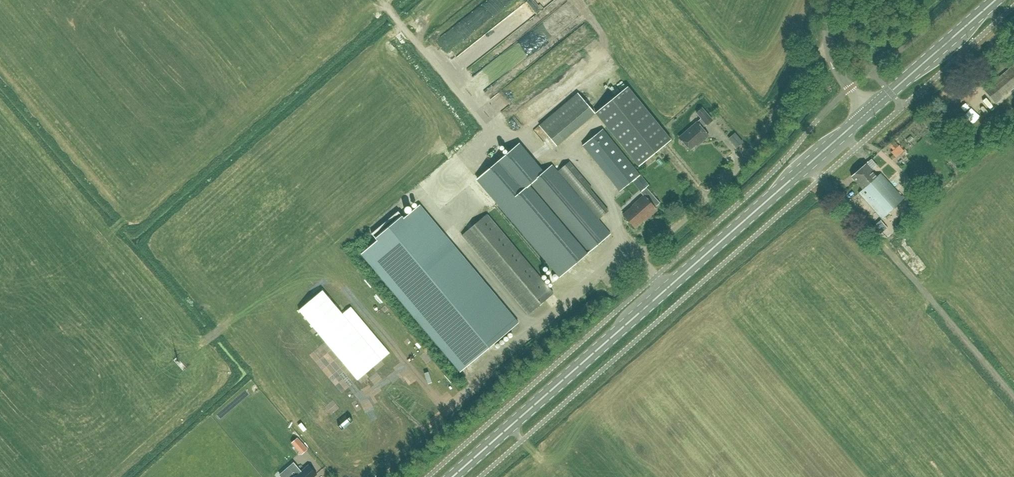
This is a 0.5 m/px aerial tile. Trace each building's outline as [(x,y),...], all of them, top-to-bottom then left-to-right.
[(517,1),(516,0),(488,0),(484,2),(492,16),(517,1)] [(1013,88),(1013,65),(984,90),(995,104),(1013,88)] [(595,114),(577,93),(539,126),(556,146),(595,114)] [(638,101),(606,127),(639,167),(671,141),(638,101)] [(712,120),(702,108),(696,113),(701,118),(679,138),(690,150),(700,142),(701,143),(708,136),(702,129),(706,125),(707,125),(712,120)] [(602,130),(582,146),(594,160),(614,144),(602,130)] [(958,153),(953,156),(957,163),(963,160),(958,153)] [(610,234),(598,220),(608,211),(589,190),(591,188),(569,162),(557,172),(551,165),(526,187),(576,246),(579,244),(587,254),(610,234)] [(881,219),(903,200),(880,174),(876,177),(865,164),(851,176),(862,190),(858,193),(881,219)] [(634,182),(642,191),(649,184),(641,175),(634,182)] [(654,208),(660,204),(646,188),(640,193),(643,197),(635,204),(636,204),(623,215),(635,228),(648,216),(649,217),(656,211),(654,208)] [(405,209),(410,206),(407,200),(401,203),(405,209)] [(460,372),(518,323),(517,322),(517,323),(420,206),(419,205),(404,219),(398,212),(371,234),(377,241),(361,254),(362,255),(460,371),(459,371),(460,372)] [(527,315),(552,294),(486,215),(461,235),(527,315)] [(298,438),(292,443),(302,454),(307,449),(298,438)] [(295,476),(307,466),(303,460),(290,470),(295,476)] [(299,476),(316,476),(318,475),(310,467),(299,476)]
